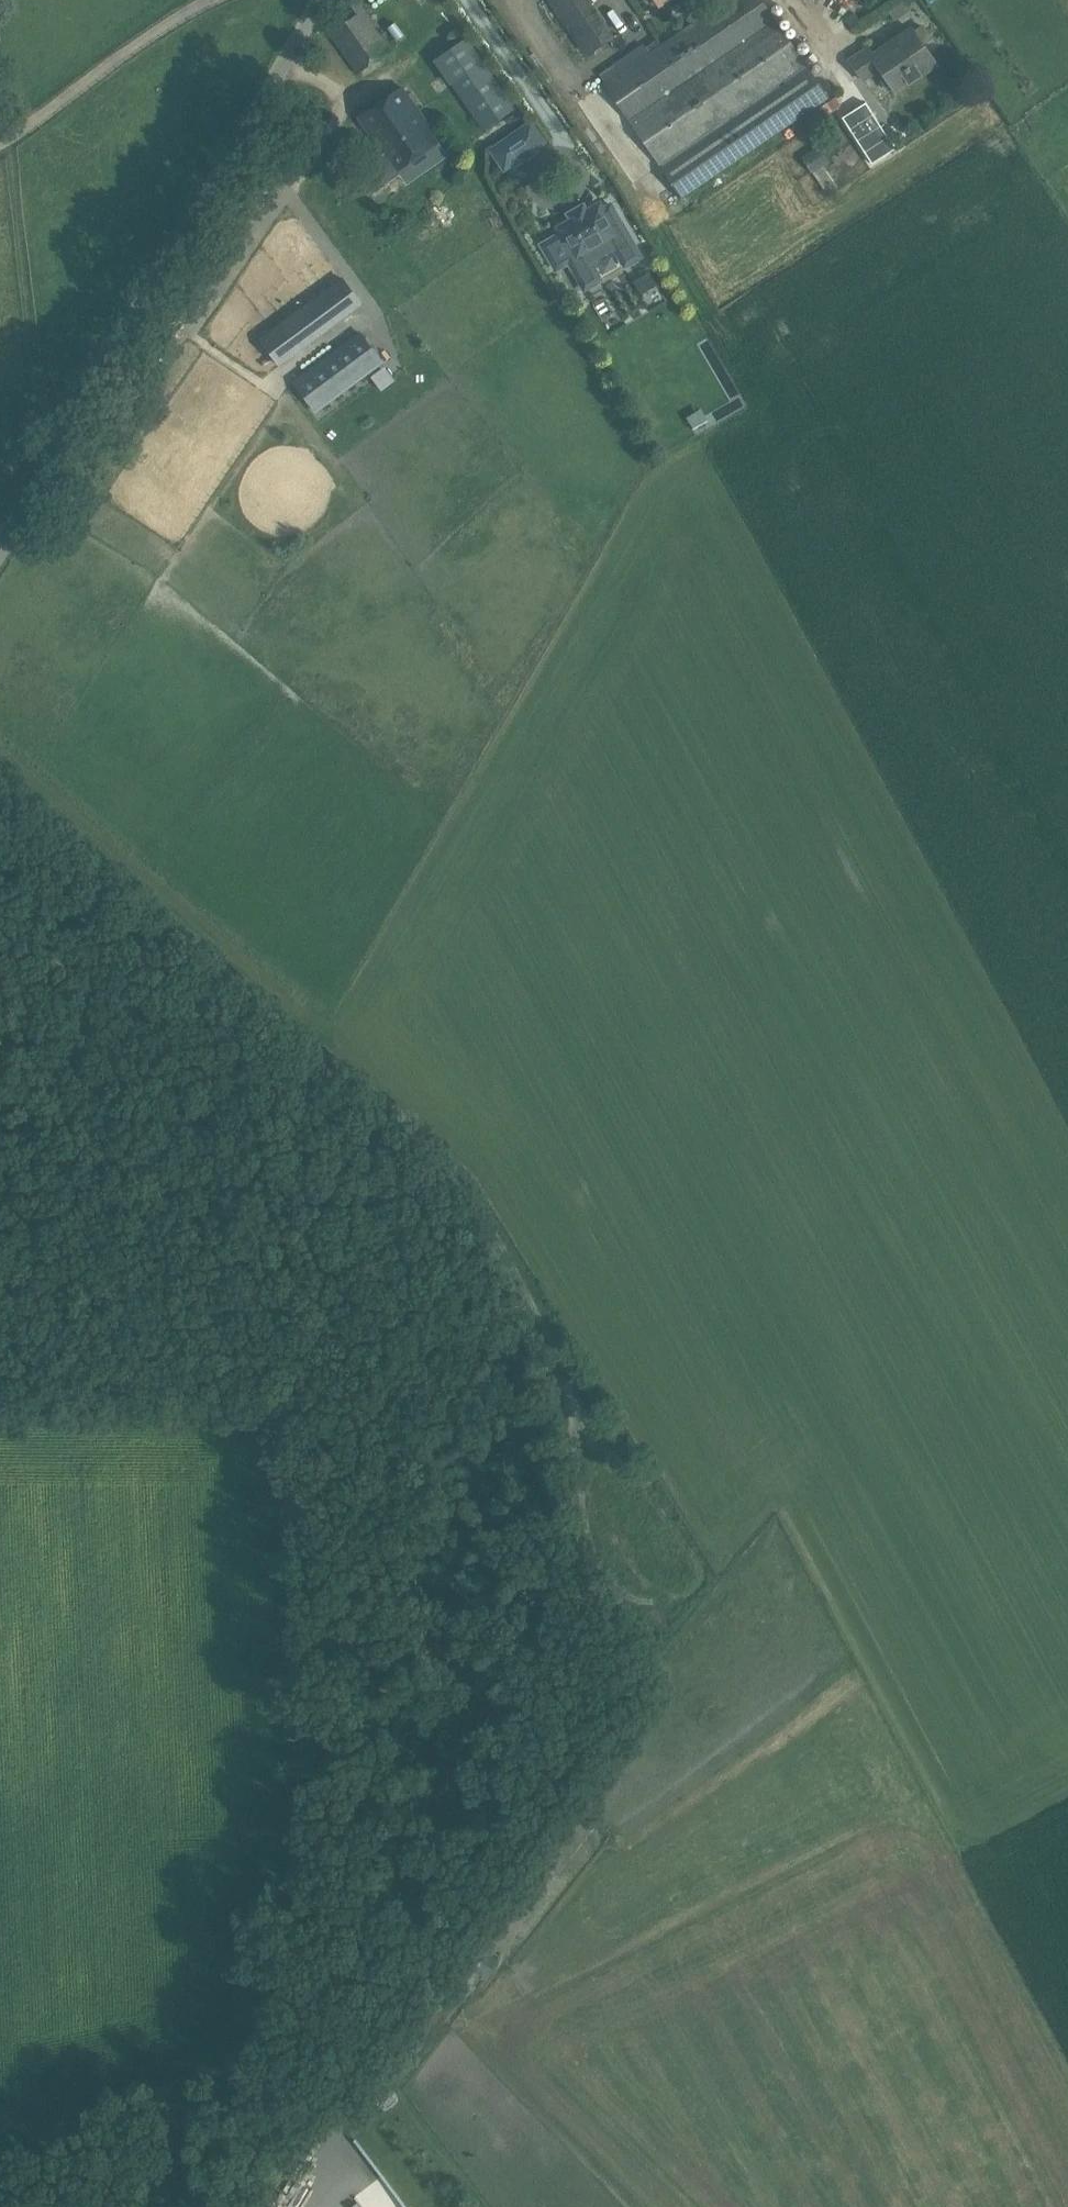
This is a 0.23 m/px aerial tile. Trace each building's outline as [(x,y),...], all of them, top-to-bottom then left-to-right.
[(394,50),(360,0),(351,0),(345,4),(353,17),(329,34),(358,74),(394,50)] [(615,37),(591,0),(548,0),(585,56),(586,55),(592,64),(616,47),(611,40),(615,37)] [(694,1),(693,0),(667,0),(654,9),(663,22),(694,1)] [(818,14),(833,6),(830,0),(811,0),(818,14)] [(770,21),(752,33),(760,45),(777,33),(770,21)] [(847,59),(864,82),(882,69),(897,92),(937,65),(912,28),(875,53),(869,44),(847,59)] [(466,38),(434,60),(484,131),(515,108),(466,38)] [(662,176),(794,93),(782,73),(799,62),(787,43),(764,57),(776,75),(683,134),(672,142),(674,146),(652,160),(662,176)] [(440,141),(403,87),(359,118),(396,171),(440,141)] [(607,96),(580,113),(620,179),(648,162),(607,96)] [(886,116),(856,130),(877,167),(904,151),(886,116)] [(518,163),(534,152),(520,131),(493,151),(505,168),(516,161),(518,163)] [(809,151),(797,158),(805,171),(817,164),(809,151)] [(358,172),(374,194),(388,183),(373,162),(358,172)] [(817,188),(832,208),(843,199),(828,180),(817,188)] [(570,215),(572,218),(559,225),(561,229),(541,241),(553,262),(565,256),(580,282),(597,273),(587,255),(610,241),(621,259),(637,250),(609,202),(600,207),(598,203),(585,210),(584,207),(570,215)] [(363,305),(343,279),(261,340),(281,366),(363,305)] [(384,363),(360,331),(293,381),(317,412),(384,363)]
